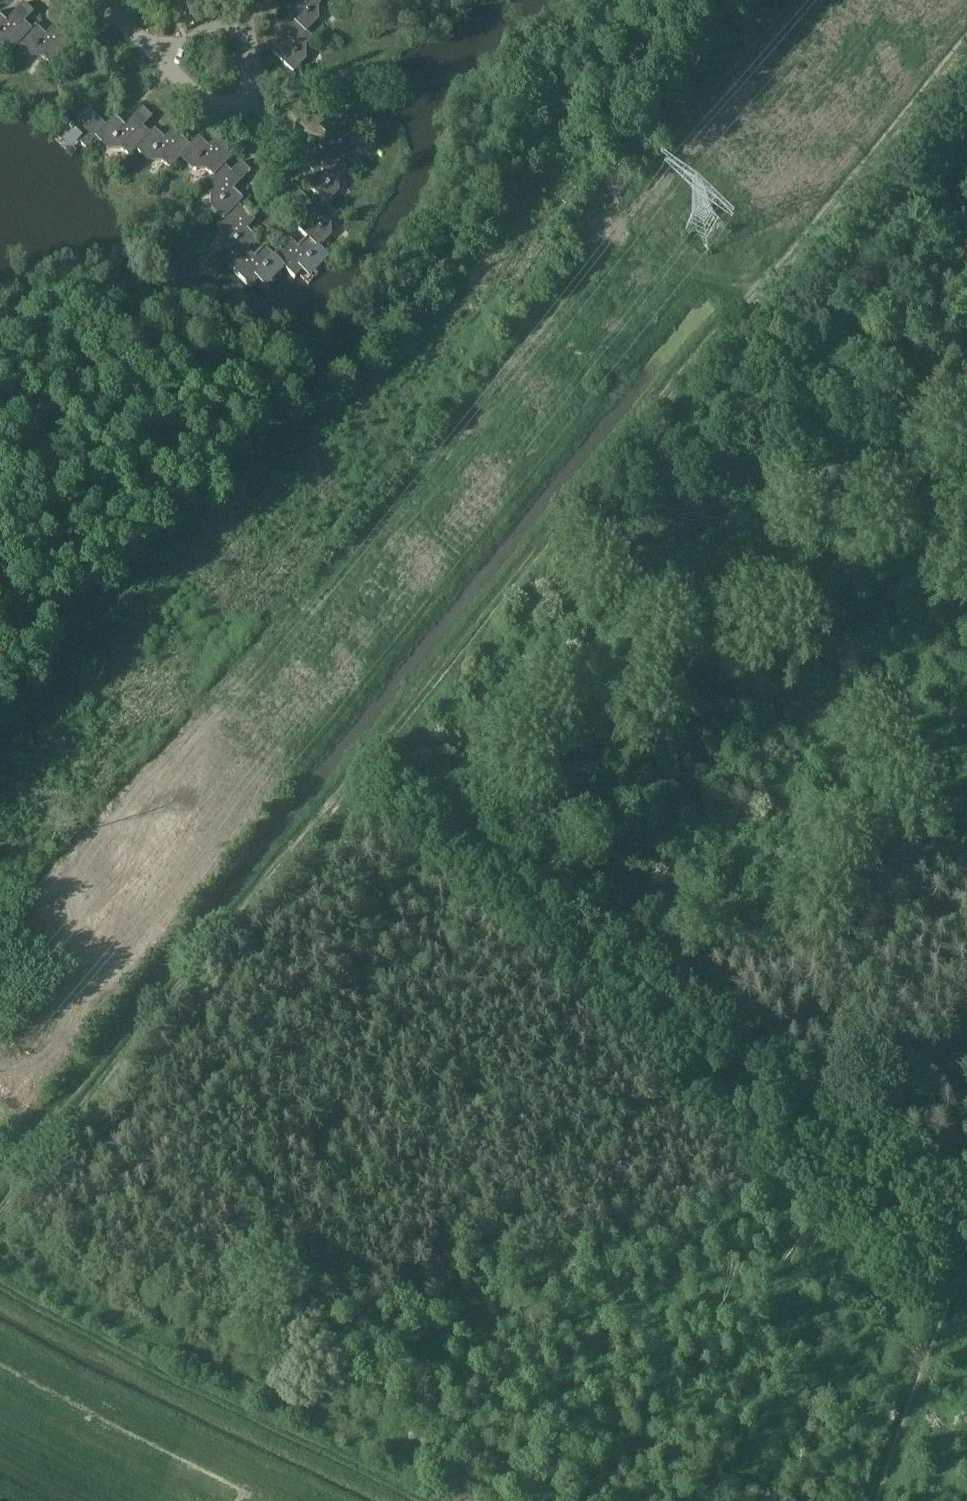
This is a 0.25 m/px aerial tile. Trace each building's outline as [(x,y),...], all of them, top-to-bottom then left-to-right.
[(290,18),(291,18),(307,33),(307,32),(319,20),(318,6),(325,0),(292,0),(300,7),(294,13),(290,10),(286,14),(290,18)] [(3,45),(11,53),(17,46),(32,30),(31,30),(25,23),(34,14),(24,4),(15,14),(3,27),(0,24),(0,45),(3,45)] [(281,53),(277,50),(273,54),(294,73),(306,60),(306,46),(313,39),(307,32),(307,33),(291,18),(290,18),(274,35),(287,47),(281,53)] [(32,30),(17,46),(30,58),(43,58),(51,65),(72,43),(54,26),(42,39),(36,33),(40,29),(35,25),(31,30),(32,30)] [(70,109),(51,129),(63,141),(77,141),(86,149),(96,138),(95,137),(106,126),(89,110),(77,123),(70,117),(74,113),(70,109)] [(106,126),(95,137),(96,138),(108,150),(122,149),(130,157),(136,150),(136,149),(150,134),(143,128),(152,118),(142,109),(133,118),(121,131),(115,125),(118,121),(114,117),(106,126)] [(323,142),(319,146),(324,150),(340,165),(340,164),(352,152),(352,138),(359,131),(337,110),(320,127),(333,139),(327,145),(323,142)] [(150,134),(136,149),(136,150),(148,162),(162,161),(170,169),(180,158),(180,157),(190,146),(173,130),(161,143),(155,137),(158,133),(154,129),(150,134)] [(190,146),(180,157),(180,158),(192,170),(206,169),(213,176),(224,165),(224,166),(235,155),(217,138),(205,151),(199,145),(202,141),(198,137),(190,146)] [(311,182),(307,186),(316,194),(327,205),(328,204),(339,192),(339,178),(346,170),(340,164),(340,165),(324,150),(308,167),(320,179),(314,185),(311,182)] [(213,176),(203,186),(210,194),(211,208),(223,219),(223,220),(238,205),(243,200),(239,196),(235,200),(229,194),(241,181),(250,172),(240,162),(231,172),(224,166),(224,165),(213,176)] [(300,192),(290,202),(300,211),(312,223),(306,229),(303,226),(299,230),(308,239),(308,238),(319,249),(320,248),(332,236),(331,222),(339,214),(328,204),(327,205),(316,194),(309,201),(300,192)] [(223,219),(217,226),(224,233),(225,247),(237,259),(247,250),(257,240),(253,236),(249,240),(243,234),(255,221),(238,205),(223,220),(223,219)] [(274,256),(274,257),(285,267),(284,267),(295,278),(303,270),(317,269),(329,257),(320,248),(319,249),(308,238),(308,239),(305,242),(308,245),(303,252),(290,239),(274,256)] [(237,259),(229,266),(251,288),(259,279),(273,279),(284,267),(285,267),(274,257),(274,256),(265,248),(261,252),(265,255),(259,261),(247,250),(237,259)]
